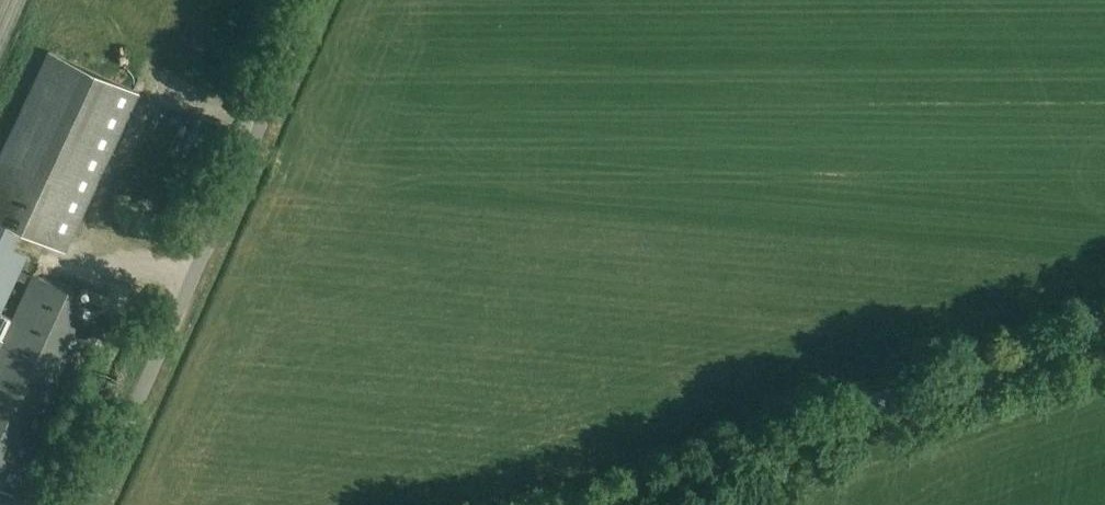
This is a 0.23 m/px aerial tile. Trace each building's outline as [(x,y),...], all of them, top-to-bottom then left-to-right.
[(197,75),(224,0),(175,0),(157,51),(173,57),(170,65),(197,75)] [(30,275),(20,270),(27,255),(13,249),(22,231),(65,251),(138,94),(47,53),(0,154),(0,314),(16,279),(27,284),(10,321),(0,316),(0,489),(13,495),(101,306),(31,274),(30,275)] [(149,220),(151,174),(109,172),(107,218),(149,220)]
